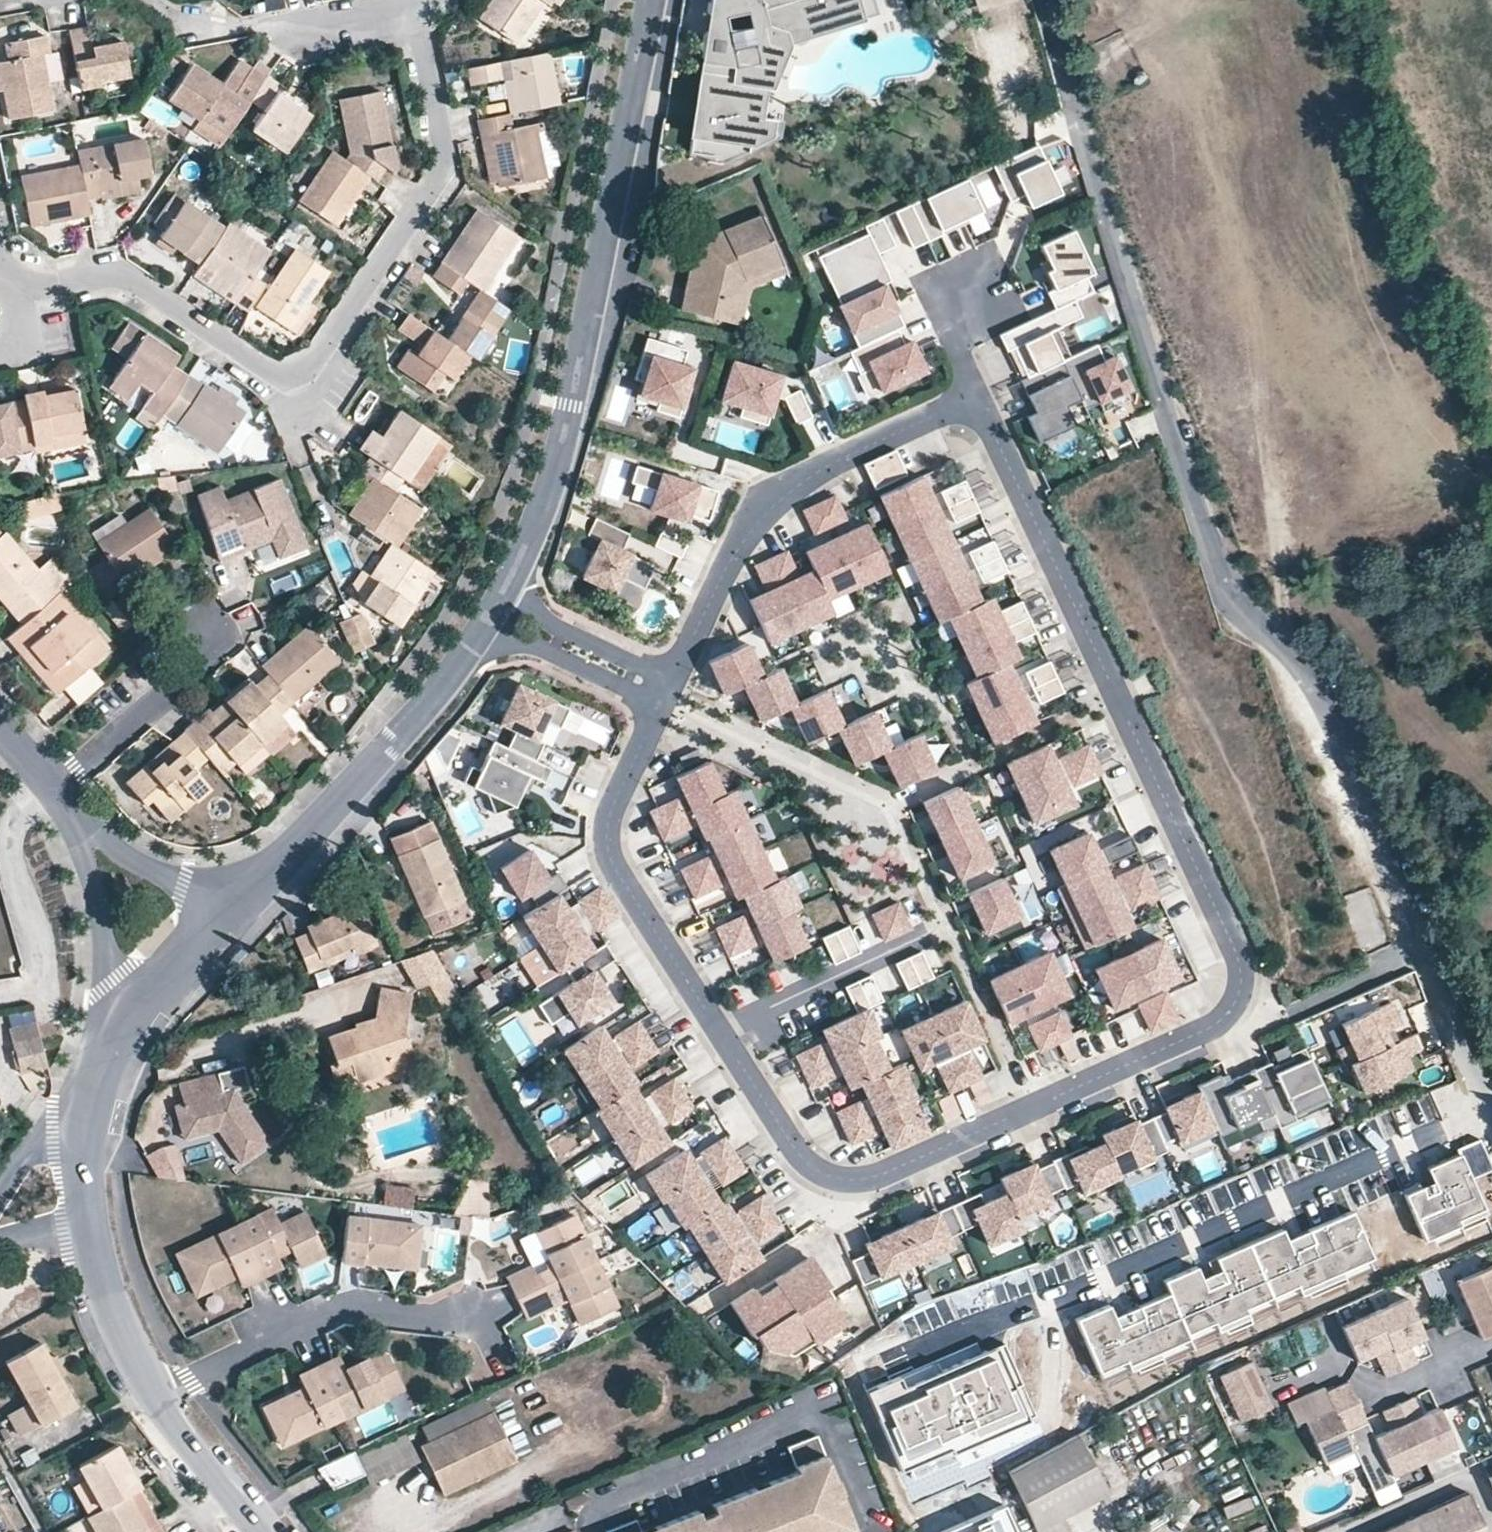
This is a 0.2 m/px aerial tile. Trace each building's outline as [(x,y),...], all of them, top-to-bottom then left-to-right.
[(479,21),(514,44),(545,0),(493,0),(479,21)] [(753,113),(759,79),(761,79),(762,79),(765,78),(766,77),(768,75),(769,73),(781,45),(781,44),(781,42),(780,41),(780,39),(779,36),(784,34),(785,37),(790,36),(852,16),(872,10),(869,0),(709,0),(707,9),(708,10),(708,11),(709,13),(710,14),(712,15),(713,15),(719,16),(717,31),(711,30),(710,30),(709,30),(708,30),(707,30),(706,31),(705,32),(704,33),(704,34),(701,56),(707,57),(706,70),(703,69),(694,151),(712,154),(735,157),(782,129),(783,117),(753,113)] [(987,10),(1016,1),(1015,0),(984,0),(987,10)] [(854,22),(852,16),(790,36),(792,41),(854,22)] [(130,84),(123,48),(93,53),(91,42),(88,27),(68,32),(79,88),(99,84),(100,89),(130,84)] [(48,52),(45,36),(13,42),(17,59),(0,63),(0,67),(5,92),(10,118),(54,110),(49,82),(43,55),(48,52)] [(121,38),(91,42),(93,53),(123,48),(121,38)] [(58,51),(48,52),(43,55),(49,82),(64,79),(58,51)] [(549,52),(510,60),(520,111),(560,103),(549,52)] [(248,103),(264,80),(252,71),(236,60),(219,86),(187,65),(165,99),(196,119),(225,138),(248,103)] [(511,113),(520,111),(510,60),(497,63),(501,80),(504,79),(511,113)] [(501,80),(497,63),(469,68),(472,86),(501,80)] [(264,80),(248,103),(263,113),(253,130),(284,150),(307,115),(303,111),(276,94),(281,86),(267,76),(264,80)] [(308,105),(281,86),(276,94),(303,111),(308,105)] [(348,152),(344,159),(369,175),(375,179),(383,166),(394,172),(388,141),(387,142),(376,91),(338,98),(348,152)] [(477,119),(480,137),(490,135),(499,180),(500,187),(545,179),(536,131),(535,125),(512,129),(509,113),(477,119)] [(157,124),(142,114),(138,121),(152,130),(157,124)] [(218,149),(225,138),(196,119),(188,130),(218,149)] [(549,129),(536,131),(545,179),(552,178),(550,165),(556,164),(549,129)] [(489,182),(499,180),(490,135),(480,137),(489,182)] [(79,166),(86,202),(103,198),(102,192),(120,189),(119,185),(138,181),(150,179),(142,142),(77,155),(79,166)] [(1038,146),(993,167),(1010,202),(1024,195),(1029,207),(1060,193),(1038,146)] [(369,175),(344,159),(333,151),(300,202),(335,225),(369,175)] [(735,157),(712,154),(711,160),(726,162),(735,157)] [(89,216),(86,202),(79,166),(21,178),(30,227),(89,216)] [(982,172),(910,204),(927,241),(958,227),(956,222),(996,203),(982,172)] [(141,197),(138,181),(119,185),(120,189),(102,192),(103,198),(104,206),(141,197)] [(176,248),(200,264),(219,236),(225,227),(199,209),(185,201),(174,194),(155,224),(165,230),(160,237),(176,248)] [(765,209),(711,231),(706,247),(697,245),(680,303),(724,316),(730,295),(739,297),(745,276),(786,258),(765,209)] [(442,264),(466,280),(480,289),(481,290),(517,236),(478,210),(442,264)] [(896,245),(883,217),(865,225),(869,233),(819,257),(841,304),(887,283),(891,281),(878,253),(896,245)] [(700,235),(697,245),(706,247),(711,231),(700,235)] [(1075,302),(1095,293),(1088,278),(1096,275),(1076,232),(1042,248),(1053,273),(1048,275),(1055,291),(1049,294),(1056,311),(1075,302)] [(219,236),(200,264),(193,276),(207,285),(214,274),(242,293),(253,275),(261,264),(219,236)] [(160,237),(156,243),(172,253),(176,248),(160,237)] [(258,307),(299,334),(320,302),(311,297),(329,270),(297,249),(258,307)] [(790,269),(786,258),(745,276),(739,297),(730,295),(724,316),(743,321),(754,286),(790,269)] [(466,280),(442,264),(433,277),(459,293),(466,280)] [(235,303),(236,301),(242,293),(214,274),(207,285),(235,303)] [(253,275),(242,293),(236,301),(249,309),(266,285),(253,275)] [(900,328),(906,325),(887,283),(841,304),(839,305),(859,347),(900,328)] [(508,308),(481,290),(447,339),(469,354),(475,357),(508,308)] [(1056,311),(1000,337),(1008,353),(1015,350),(1028,379),(1063,363),(1071,359),(1058,330),(1083,318),(1075,302),(1056,311)] [(469,354),(447,339),(409,313),(399,328),(423,344),(417,354),(409,349),(397,368),(432,391),(443,374),(451,379),(469,354)] [(144,407),(160,418),(187,379),(171,368),(177,358),(144,336),(128,324),(113,346),(129,357),(109,387),(126,399),(128,399),(140,381),(154,391),(144,407)] [(900,328),(906,343),(913,339),(906,325),(900,328)] [(906,343),(900,328),(859,347),(852,350),(862,373),(873,368),(884,390),(927,370),(913,339),(906,343)] [(683,352),(643,341),(632,383),(641,386),(637,399),(656,404),(654,414),(676,420),(690,371),(679,368),(683,352)] [(1115,358),(1105,363),(1098,347),(1071,359),(1063,363),(1084,406),(1086,411),(1100,404),(1104,413),(1130,401),(1126,392),(1130,390),(1115,358)] [(767,427),(783,379),(734,363),(721,402),(743,409),(740,419),(767,427)] [(1084,406),(1063,363),(1028,379),(1021,382),(1033,407),(1036,414),(1028,418),(1040,443),(1076,426),(1069,413),(1084,406)] [(819,366),(810,370),(816,386),(826,382),(819,366)] [(160,418),(154,427),(164,434),(171,423),(177,426),(218,454),(247,413),(236,405),(216,392),(205,385),(202,387),(188,378),(187,379),(160,418)] [(1033,407),(1021,382),(1002,391),(1014,416),(1025,411),(1033,407)] [(73,385),(41,391),(42,398),(74,392),(73,385)] [(221,386),(216,392),(236,405),(240,399),(221,386)] [(121,406),(126,399),(109,387),(103,395),(121,406)] [(23,401),(33,447),(53,442),(51,436),(82,430),(74,392),(42,398),(41,391),(23,395),(23,401)] [(799,391),(783,399),(795,426),(811,418),(799,391)] [(33,450),(33,447),(23,401),(0,405),(0,457),(33,450)] [(153,429),(154,427),(160,418),(144,407),(136,417),(153,429)] [(1036,414),(1033,407),(1025,411),(1028,418),(1036,414)] [(362,451),(373,458),(403,478),(409,482),(439,438),(402,412),(386,436),(376,430),(362,451)] [(212,464),(218,454),(177,426),(170,438),(212,464)] [(439,438),(409,482),(422,491),(452,446),(439,438)] [(879,457),(889,480),(908,471),(897,449),(886,454),(879,457)] [(879,457),(863,465),(874,487),(889,480),(879,457)] [(403,478),(373,458),(363,472),(374,480),(350,515),(398,547),(421,512),(394,492),(403,478)] [(717,490),(635,466),(630,483),(655,490),(649,510),(686,521),(688,515),(708,521),(717,490)] [(156,477),(160,495),(180,492),(174,475),(156,477)] [(878,496),(894,532),(938,511),(922,476),(878,496)] [(224,559),(250,548),(247,541),(268,532),(276,535),(276,537),(284,555),(307,545),(279,477),(225,499),(219,485),(197,494),(224,559)] [(946,508),(972,496),(966,485),(964,481),(939,492),(946,508)] [(50,495),(43,496),(17,504),(22,522),(66,508),(61,493),(50,495)] [(835,496),(819,504),(830,528),(846,521),(835,496)] [(977,507),(972,496),(946,508),(953,523),(979,511),(977,507)] [(803,511),(815,536),(830,528),(819,504),(803,511)] [(111,563),(90,576),(107,595),(131,580),(128,575),(173,546),(150,509),(98,542),(111,563)] [(894,532),(908,562),(952,542),(938,511),(894,532)] [(593,517),(585,534),(596,539),(579,576),(613,593),(620,578),(643,589),(654,566),(621,550),(629,534),(593,517)] [(865,523),(835,538),(857,585),(887,571),(865,523)] [(250,548),(276,537),(276,535),(268,532),(247,541),(250,548)] [(654,546),(679,558),(686,544),(660,532),(654,546)] [(59,594),(37,569),(6,533),(0,538),(0,598),(22,625),(59,594)] [(835,538),(804,552),(813,570),(826,599),(857,585),(835,538)] [(974,568),(1000,556),(993,541),(967,553),(974,568)] [(908,562),(922,592),(966,572),(952,542),(908,562)] [(433,570),(398,547),(380,575),(388,580),(385,583),(371,605),(408,628),(435,587),(426,581),(433,570)] [(802,627),(833,613),(826,599),(813,570),(796,578),(786,555),(772,562),(802,627)] [(1005,568),(1000,556),(974,568),(982,583),(1007,572),(1005,568)] [(53,557),(37,569),(59,594),(61,593),(74,581),(53,557)] [(769,643),(802,627),(772,562),(758,568),(770,594),(750,603),(769,643)] [(359,586),(371,605),(385,583),(369,571),(359,586)] [(922,592),(936,622),(948,617),(980,602),(966,572),(922,592)] [(109,648),(61,593),(59,594),(22,625),(7,638),(56,694),(109,648)] [(948,617),(962,647),(1028,617),(1021,601),(997,612),(990,597),(980,602),(948,617)] [(374,644),(361,614),(353,617),(366,647),(374,644)] [(353,617),(341,623),(353,653),(366,647),(353,617)] [(962,647),(976,678),(1007,663),(1018,658),(1011,643),(1035,632),(1028,617),(962,647)] [(262,666),(269,675),(293,702),(339,660),(311,627),(277,657),(275,654),(262,666)] [(743,685),(762,676),(746,643),(708,661),(723,694),(743,685)] [(1049,661),(1024,673),(1031,688),(1056,677),(1049,661)] [(965,683),(978,713),(1021,693),(1007,663),(965,683)] [(743,685),(759,721),(789,707),(795,704),(779,668),(762,676),(743,685)] [(226,701),(262,743),(268,749),(271,753),(295,732),(279,714),(293,702),(269,675),(257,687),(250,680),(226,701)] [(1056,677),(1031,688),(1038,704),(1063,692),(1056,677)] [(516,685),(498,722),(514,730),(506,747),(534,760),(543,743),(535,739),(543,723),(558,730),(568,709),(516,685)] [(795,704),(789,707),(806,742),(837,728),(842,726),(825,690),(795,704)] [(1021,693),(978,713),(992,743),(1035,723),(1021,693)] [(235,762),(238,764),(262,743),(226,701),(213,713),(209,708),(185,730),(210,759),(222,773),(235,762)] [(842,726),(837,728),(854,764),(882,751),(889,747),(873,711),(842,726)] [(210,759),(185,730),(174,739),(182,748),(169,761),(165,758),(154,768),(148,762),(127,782),(146,803),(150,800),(160,810),(172,799),(182,811),(209,787),(195,771),(210,759)] [(889,747),(882,751),(898,786),(934,770),(917,734),(889,747)] [(1110,738),(1091,747),(1096,758),(1115,749),(1110,738)] [(469,765),(461,781),(485,792),(491,812),(512,806),(527,775),(543,782),(550,768),(534,760),(506,747),(492,740),(478,769),(469,765)] [(268,749),(262,743),(238,764),(243,770),(268,749)] [(1047,745),(1005,764),(1019,794),(1060,775),(1047,745)] [(1067,772),(1094,759),(1087,745),(1060,758),(1067,772)] [(695,749),(678,756),(682,766),(699,758),(695,749)] [(1073,785),(1100,772),(1094,759),(1067,772),(1073,785)] [(676,776),(691,809),(723,795),(708,762),(676,776)] [(1060,775),(1019,794),(1033,823),(1074,805),(1060,775)] [(957,787),(923,803),(940,841),(974,825),(957,787)] [(723,795),(691,809),(703,836),(706,834),(745,817),(733,790),(723,795)] [(170,821),(182,811),(172,799),(160,810),(170,821)] [(651,812),(657,825),(684,812),(678,799),(651,812)] [(684,812),(657,825),(664,839),(691,827),(684,812)] [(745,817),(706,834),(721,868),(760,850),(745,817)] [(423,917),(462,899),(428,820),(389,838),(423,917)] [(974,825),(940,841),(957,879),(992,863),(974,825)] [(791,865),(815,855),(806,832),(781,842),(791,865)] [(1088,833),(1049,851),(1065,884),(1103,867),(1088,833)] [(1110,863),(1137,851),(1129,835),(1102,847),(1110,863)] [(534,887),(542,901),(556,892),(566,887),(558,872),(548,877),(531,847),(500,865),(519,896),(534,887)] [(760,850),(721,868),(736,898),(742,895),(774,880),(760,850)] [(708,857),(681,870),(688,884),(715,870),(708,857)] [(1164,858),(1146,866),(1152,877),(1169,869),(1164,858)] [(1124,893),(1151,881),(1144,865),(1117,878),(1124,893)] [(1065,884),(1057,888),(1071,917),(1117,896),(1103,867),(1065,884)] [(721,883),(715,870),(688,884),(695,896),(721,883)] [(678,873),(662,880),(668,892),(683,885),(678,873)] [(1171,874),(1154,882),(1159,893),(1177,885),(1171,874)] [(774,880),(742,895),(756,925),(790,910),(798,906),(784,875),(774,880)] [(1002,880),(968,895),(985,934),(1019,918),(1002,880)] [(1131,909),(1158,896),(1151,881),(1124,893),(1131,909)] [(600,886),(578,900),(587,915),(609,900),(600,886)] [(542,901),(520,914),(540,945),(575,922),(556,892),(542,901)] [(1117,896),(1071,917),(1085,948),(1131,927),(1117,896)] [(609,900),(587,915),(596,930),(619,915),(609,900)] [(308,925),(310,933),(295,938),(309,970),(357,951),(358,953),(378,945),(361,905),(308,925)] [(899,906),(887,911),(897,934),(910,928),(899,906)] [(790,910),(756,925),(772,961),(806,946),(790,910)] [(887,911),(874,917),(885,940),(897,934),(887,911)] [(722,942),(750,929),(744,916),(716,928),(722,942)] [(537,987),(564,969),(593,951),(575,922),(540,945),(518,958),(537,987)] [(848,928),(835,934),(846,957),(858,951),(848,928)] [(750,929),(722,942),(728,956),(756,943),(750,929)] [(835,934),(822,940),(833,963),(846,957),(835,934)] [(1130,952),(1148,991),(1178,977),(1160,938),(1130,952)] [(593,951),(564,969),(573,982),(537,1005),(550,1025),(569,1013),(576,1024),(612,1001),(594,973),(615,959),(605,943),(593,951)] [(720,943),(703,950),(709,963),(725,956),(720,943)] [(404,959),(402,960),(415,983),(426,979),(445,972),(432,949),(404,959)] [(919,951),(907,957),(917,980),(930,974),(919,951)] [(1112,1007),(1148,991),(1130,952),(1094,969),(1112,1007)] [(1049,953),(1019,968),(1039,1010),(1069,996),(1049,953)] [(907,957),(894,963),(905,985),(917,980),(907,957)] [(1019,968),(989,982),(1009,1024),(1039,1010),(1019,968)] [(445,972),(426,979),(442,1006),(460,996),(445,972)] [(869,975),(857,981),(867,1003),(880,998),(869,975)] [(483,1009),(509,1000),(501,978),(476,987),(483,1009)] [(857,981),(844,987),(855,1009),(867,1003),(857,981)] [(1388,994),(1384,984),(1357,996),(1362,1006),(1388,994)] [(329,1036),(337,1062),(350,1058),(356,1075),(372,1069),(375,1076),(417,1061),(406,1030),(412,994),(381,988),(375,1020),(329,1036)] [(1165,991),(1151,998),(1164,1026),(1178,1020),(1165,991)] [(1151,998),(1137,1004),(1150,1032),(1164,1026),(1151,998)] [(964,1001),(933,1016),(950,1054),(982,1039),(964,1001)] [(1349,1043),(1335,1049),(1342,1066),(1349,1063),(1391,1045),(1385,1031),(1399,1024),(1389,1003),(1340,1025),(1349,1043)] [(867,1008),(821,1029),(834,1057),(874,1039),(880,1036),(867,1008)] [(638,1021),(645,1033),(663,1021),(656,1010),(638,1021)] [(1044,1020),(1055,1044),(1071,1037),(1060,1013),(1044,1020)] [(933,1016),(901,1031),(918,1069),(950,1054),(933,1016)] [(1028,1027),(1039,1051),(1055,1044),(1044,1020),(1028,1027)] [(638,1021),(616,1036),(625,1050),(647,1036),(645,1033),(638,1021)] [(1349,1043),(1340,1025),(1327,1031),(1335,1049),(1349,1043)] [(601,1026),(564,1049),(582,1078),(619,1054),(601,1026)] [(667,1027),(649,1039),(657,1051),(675,1039),(667,1027)] [(14,1041),(21,1070),(47,1063),(39,1034),(14,1041)] [(1391,1045),(1349,1063),(1362,1092),(1411,1070),(1405,1056),(1418,1051),(1411,1035),(1391,1045)] [(647,1036),(625,1050),(635,1065),(657,1051),(649,1039),(647,1036)] [(874,1039),(834,1057),(848,1088),(860,1083),(888,1070),(874,1039)] [(818,1040),(794,1051),(803,1071),(827,1060),(818,1040)] [(1060,1048),(1066,1062),(1080,1055),(1074,1042),(1060,1048)] [(1285,1046),(1272,1052),(1278,1065),(1290,1059),(1288,1055),(1289,1054),(1285,1046)] [(1269,1063),(1252,1071),(1277,1126),(1278,1129),(1296,1122),(1292,1114),(1326,1099),(1304,1048),(1289,1054),(1288,1055),(1290,1059),(1278,1065),(1271,1067),(1269,1063)] [(1048,1070),(1061,1064),(1055,1050),(1041,1057),(1048,1070)] [(953,1061),(965,1085),(981,1077),(970,1053),(953,1061)] [(619,1054),(582,1078),(600,1106),(633,1085),(637,1082),(619,1054)] [(335,1082),(356,1075),(350,1058),(337,1062),(330,1065),(335,1082)] [(827,1060),(803,1071),(812,1091),(837,1080),(827,1060)] [(938,1068),(949,1092),(965,1085),(953,1061),(938,1068)] [(900,1064),(888,1070),(860,1083),(874,1113),(910,1097),(914,1095),(900,1064)] [(358,1081),(375,1076),(372,1069),(356,1075),(358,1081)] [(1220,1075),(1196,1086),(1198,1092),(1214,1127),(1218,1134),(1219,1137),(1256,1121),(1261,1132),(1262,1133),(1277,1126),(1252,1071),(1229,1081),(1231,1086),(1226,1088),(1220,1076),(1220,1075)] [(214,1119),(217,1129),(240,1162),(269,1142),(232,1089),(222,1092),(217,1072),(178,1082),(183,1101),(173,1104),(180,1128),(214,1119)] [(1226,1074),(1220,1076),(1226,1088),(1231,1086),(1229,1081),(1226,1074)] [(675,1078),(652,1092),(661,1107),(684,1092),(675,1078)] [(983,1083),(970,1089),(976,1103),(990,1097),(983,1083)] [(600,1106),(596,1109),(614,1137),(651,1114),(633,1085),(600,1106)] [(965,1091),(952,1098),(958,1112),(972,1105),(965,1091)] [(684,1092),(661,1107),(671,1122),(693,1107),(684,1092)] [(1166,1111),(1151,1118),(1163,1143),(1177,1137),(1180,1143),(1214,1127),(1198,1092),(1181,1099),(1165,1107),(1164,1107),(1166,1111)] [(1179,1094),(1162,1101),(1165,1107),(1181,1099),(1179,1094)] [(859,1096),(835,1108),(844,1127),(868,1116),(859,1096)] [(910,1097),(874,1113),(890,1148),(926,1132),(910,1097)] [(651,1114),(614,1137),(632,1165),(669,1142),(651,1114)] [(868,1116),(844,1127),(853,1148),(878,1137),(868,1116)] [(1135,1120),(1100,1135),(1103,1143),(1118,1175),(1136,1166),(1137,1169),(1154,1162),(1152,1159),(1167,1153),(1163,1143),(1151,1118),(1137,1124),(1135,1120)] [(182,1138),(217,1129),(214,1119),(180,1128),(182,1138)] [(1256,1121),(1219,1137),(1224,1149),(1261,1132),(1256,1121)] [(1214,1127),(1180,1143),(1183,1150),(1218,1134),(1214,1127)] [(712,1169),(735,1155),(725,1139),(702,1154),(712,1169)] [(1432,1182),(1436,1189),(1424,1195),(1421,1187),(1418,1182),(1402,1190),(1424,1241),(1439,1234),(1460,1225),(1457,1220),(1476,1212),(1484,1208),(1471,1179),(1491,1170),(1491,1167),(1479,1139),(1456,1149),(1458,1154),(1426,1168),(1432,1182)] [(1066,1155),(1051,1161),(1063,1188),(1078,1182),(1083,1195),(1119,1179),(1118,1175),(1103,1143),(1086,1150),(1067,1159),(1066,1155)] [(176,1145),(148,1156),(160,1175),(159,1177),(187,1180),(176,1145)] [(1084,1146),(1066,1155),(1067,1159),(1086,1150),(1084,1146)] [(644,1176),(661,1202),(665,1199),(702,1176),(686,1150),(644,1176)] [(735,1155),(712,1169),(722,1184),(745,1170),(735,1155)] [(1049,1195),(1063,1188),(1051,1161),(1033,1169),(1031,1165),(999,1179),(1006,1194),(1017,1218),(1052,1203),(1049,1195)] [(568,1167),(562,1171),(566,1178),(572,1174),(568,1167)] [(687,1225),(720,1204),(702,1176),(665,1199),(683,1227),(687,1225)] [(1421,1187),(1424,1195),(1436,1189),(1432,1182),(1421,1187)] [(387,1205),(398,1207),(400,1185),(389,1183),(387,1205)] [(418,1186),(400,1185),(398,1207),(415,1208),(418,1186)] [(968,1198),(972,1208),(983,1204),(978,1193),(968,1198)] [(968,1198),(950,1206),(961,1230),(978,1223),(988,1245),(1022,1230),(1017,1218),(1006,1194),(983,1204),(972,1208),(968,1198)] [(748,1226),(771,1211),(761,1196),(739,1210),(748,1226)] [(687,1225),(706,1253),(742,1229),(724,1201),(720,1204),(687,1225)] [(356,1203),(349,1202),(342,1262),(357,1263),(363,1264),(364,1262),(364,1257),(400,1262),(401,1255),(408,1250),(419,1251),(422,1226),(354,1218),(356,1203)] [(922,1218),(900,1228),(915,1260),(915,1261),(951,1245),(947,1236),(961,1230),(950,1206),(936,1212),(922,1218)] [(920,1213),(922,1218),(936,1212),(934,1207),(920,1213)] [(237,1224),(262,1276),(282,1267),(277,1258),(275,1252),(289,1245),(291,1251),(294,1256),(320,1244),(306,1213),(280,1225),(271,1208),(237,1224)] [(733,1214),(742,1229),(748,1226),(739,1210),(733,1214)] [(771,1211),(748,1226),(758,1241),(781,1226),(771,1211)] [(1354,1266),(1372,1258),(1352,1211),(1298,1235),(1302,1246),(1291,1251),(1286,1240),(1281,1229),(1208,1262),(1213,1274),(1220,1271),(1224,1280),(1205,1289),(1196,1266),(1162,1281),(1168,1293),(1126,1312),(1130,1322),(1117,1327),(1113,1317),(1108,1305),(1075,1319),(1096,1368),(1101,1366),(1123,1356),(1125,1361),(1154,1348),(1185,1334),(1184,1330),(1201,1322),(1211,1318),(1213,1322),(1237,1312),(1296,1286),(1298,1290),(1317,1282),(1354,1266)] [(1476,1212),(1457,1220),(1460,1225),(1439,1234),(1444,1243),(1464,1234),(1462,1229),(1480,1221),(1476,1212)] [(510,1285),(516,1299),(541,1287),(559,1279),(595,1262),(573,1215),(537,1232),(549,1259),(507,1279),(510,1285)] [(636,1222),(626,1229),(638,1248),(649,1240),(636,1222)] [(262,1276),(237,1224),(177,1253),(192,1283),(218,1270),(223,1280),(224,1279),(237,1273),(243,1285),(262,1276)] [(748,1226),(742,1229),(752,1245),(758,1241),(748,1226)] [(868,1252),(850,1260),(861,1284),(915,1260),(900,1228),(880,1237),(870,1242),(865,1244),(868,1252)] [(742,1229),(706,1253),(724,1281),(761,1258),(752,1245),(742,1229)] [(523,1239),(536,1265),(549,1259),(537,1232),(523,1239)] [(867,1236),(870,1242),(880,1237),(877,1232),(867,1236)] [(1302,1246),(1298,1235),(1286,1240),(1291,1251),(1302,1246)] [(320,1244),(294,1256),(299,1267),(325,1254),(320,1244)] [(275,1252),(277,1258),(291,1251),(289,1245),(275,1252)] [(400,1262),(364,1257),(364,1262),(416,1269),(419,1251),(408,1250),(401,1255),(400,1262)] [(811,1254),(755,1289),(759,1294),(814,1259),(811,1254)] [(754,1288),(730,1303),(751,1335),(754,1333),(763,1346),(794,1353),(845,1320),(831,1298),(834,1296),(826,1282),(828,1281),(814,1259),(759,1294),(755,1289),(754,1288)] [(595,1262),(559,1279),(565,1291),(571,1304),(581,1325),(617,1308),(595,1262)] [(1456,1282),(1480,1336),(1491,1331),(1491,1265),(1456,1282)] [(1358,1276),(1354,1266),(1317,1282),(1321,1292),(1358,1276)] [(224,1279),(223,1280),(218,1270),(192,1283),(197,1295),(225,1281),(224,1279)] [(541,1287),(547,1300),(565,1291),(559,1279),(541,1287)] [(1298,1290),(1296,1286),(1237,1312),(1241,1322),(1300,1296),(1298,1290)] [(541,1287),(516,1299),(523,1313),(526,1319),(551,1308),(547,1300),(541,1287)] [(1408,1299),(1377,1313),(1403,1367),(1417,1360),(1409,1342),(1425,1335),(1408,1299)] [(1130,1322),(1126,1312),(1113,1317),(1117,1327),(1130,1322)] [(1377,1313),(1344,1329),(1359,1361),(1378,1352),(1388,1374),(1403,1367),(1377,1313)] [(1184,1330),(1185,1334),(1203,1326),(1201,1322),(1184,1330)] [(1190,1344),(1185,1334),(1154,1348),(1158,1358),(1190,1344)] [(79,1407),(44,1345),(9,1364),(30,1404),(43,1427),(79,1407)] [(338,1358),(318,1368),(342,1418),(385,1398),(380,1386),(398,1378),(387,1356),(376,1354),(344,1369),(338,1358)] [(904,1389),(881,1399),(893,1426),(883,1431),(901,1471),(955,1447),(957,1451),(985,1439),(980,1429),(998,1421),(1002,1431),(1029,1420),(1014,1386),(1020,1383),(1008,1355),(986,1365),(908,1399),(904,1389)] [(904,1389),(908,1399),(986,1365),(981,1355),(904,1389)] [(1127,1366),(1123,1356),(1101,1366),(1106,1376),(1127,1366)] [(1251,1363),(1220,1376),(1240,1422),(1271,1408),(1251,1363)] [(342,1418),(318,1368),(298,1377),(304,1389),(264,1409),(276,1436),(295,1427),(300,1438),(342,1418)] [(398,1378),(380,1386),(385,1398),(403,1389),(398,1378)] [(1376,1437),(1351,1382),(1322,1395),(1318,1387),(1290,1400),(1300,1420),(1306,1417),(1326,1460),(1355,1448),(1374,1490),(1395,1480),(1390,1471),(1376,1437)] [(1421,1416),(1414,1398),(1399,1404),(1422,1458),(1455,1445),(1439,1408),(1421,1416)] [(893,1426),(881,1399),(871,1403),(883,1431),(893,1426)] [(485,1402),(421,1433),(428,1446),(492,1415),(485,1402)] [(22,1438),(43,1427),(30,1404),(9,1416),(22,1438)] [(1422,1458),(1399,1404),(1384,1410),(1393,1430),(1376,1437),(1390,1471),(1422,1458)] [(515,1461),(492,1415),(428,1446),(419,1450),(442,1497),(515,1461)] [(980,1429),(985,1439),(1002,1431),(998,1421),(980,1429)] [(295,1427),(276,1436),(282,1447),(300,1438),(295,1427)] [(1083,1431),(1010,1471),(1038,1531),(1071,1531),(1065,1516),(1112,1496),(1083,1431)] [(842,1496),(830,1500),(825,1486),(837,1481),(820,1437),(790,1449),(800,1474),(771,1485),(781,1510),(767,1515),(758,1490),(714,1506),(724,1531),(856,1531),(842,1496)] [(399,1442),(358,1462),(368,1483),(410,1463),(399,1442)] [(89,1479),(104,1507),(140,1487),(117,1446),(81,1465),(89,1479)] [(335,1491),(363,1478),(351,1454),(314,1472),(335,1491)] [(92,1513),(104,1507),(89,1479),(77,1486),(92,1513)] [(164,1531),(140,1487),(104,1507),(88,1515),(98,1531),(162,1531),(164,1531)] [(1462,1517),(1477,1510),(1468,1492),(1379,1531),(1469,1531),(1462,1517)] [(1229,1521),(1256,1510),(1251,1498),(1224,1509),(1229,1521)] [(714,1506),(700,1512),(708,1531),(724,1531),(714,1506)] [(949,1531),(1018,1531),(1008,1507),(949,1531)] [(1477,1510),(1462,1517),(1469,1531),(1487,1531),(1477,1510)] [(700,1512),(657,1528),(658,1531),(708,1531),(700,1512)] [(1290,1531),(1303,1531),(1295,1513),(1283,1519),(1290,1531)] [(638,1520),(608,1531),(643,1531),(638,1520)]
